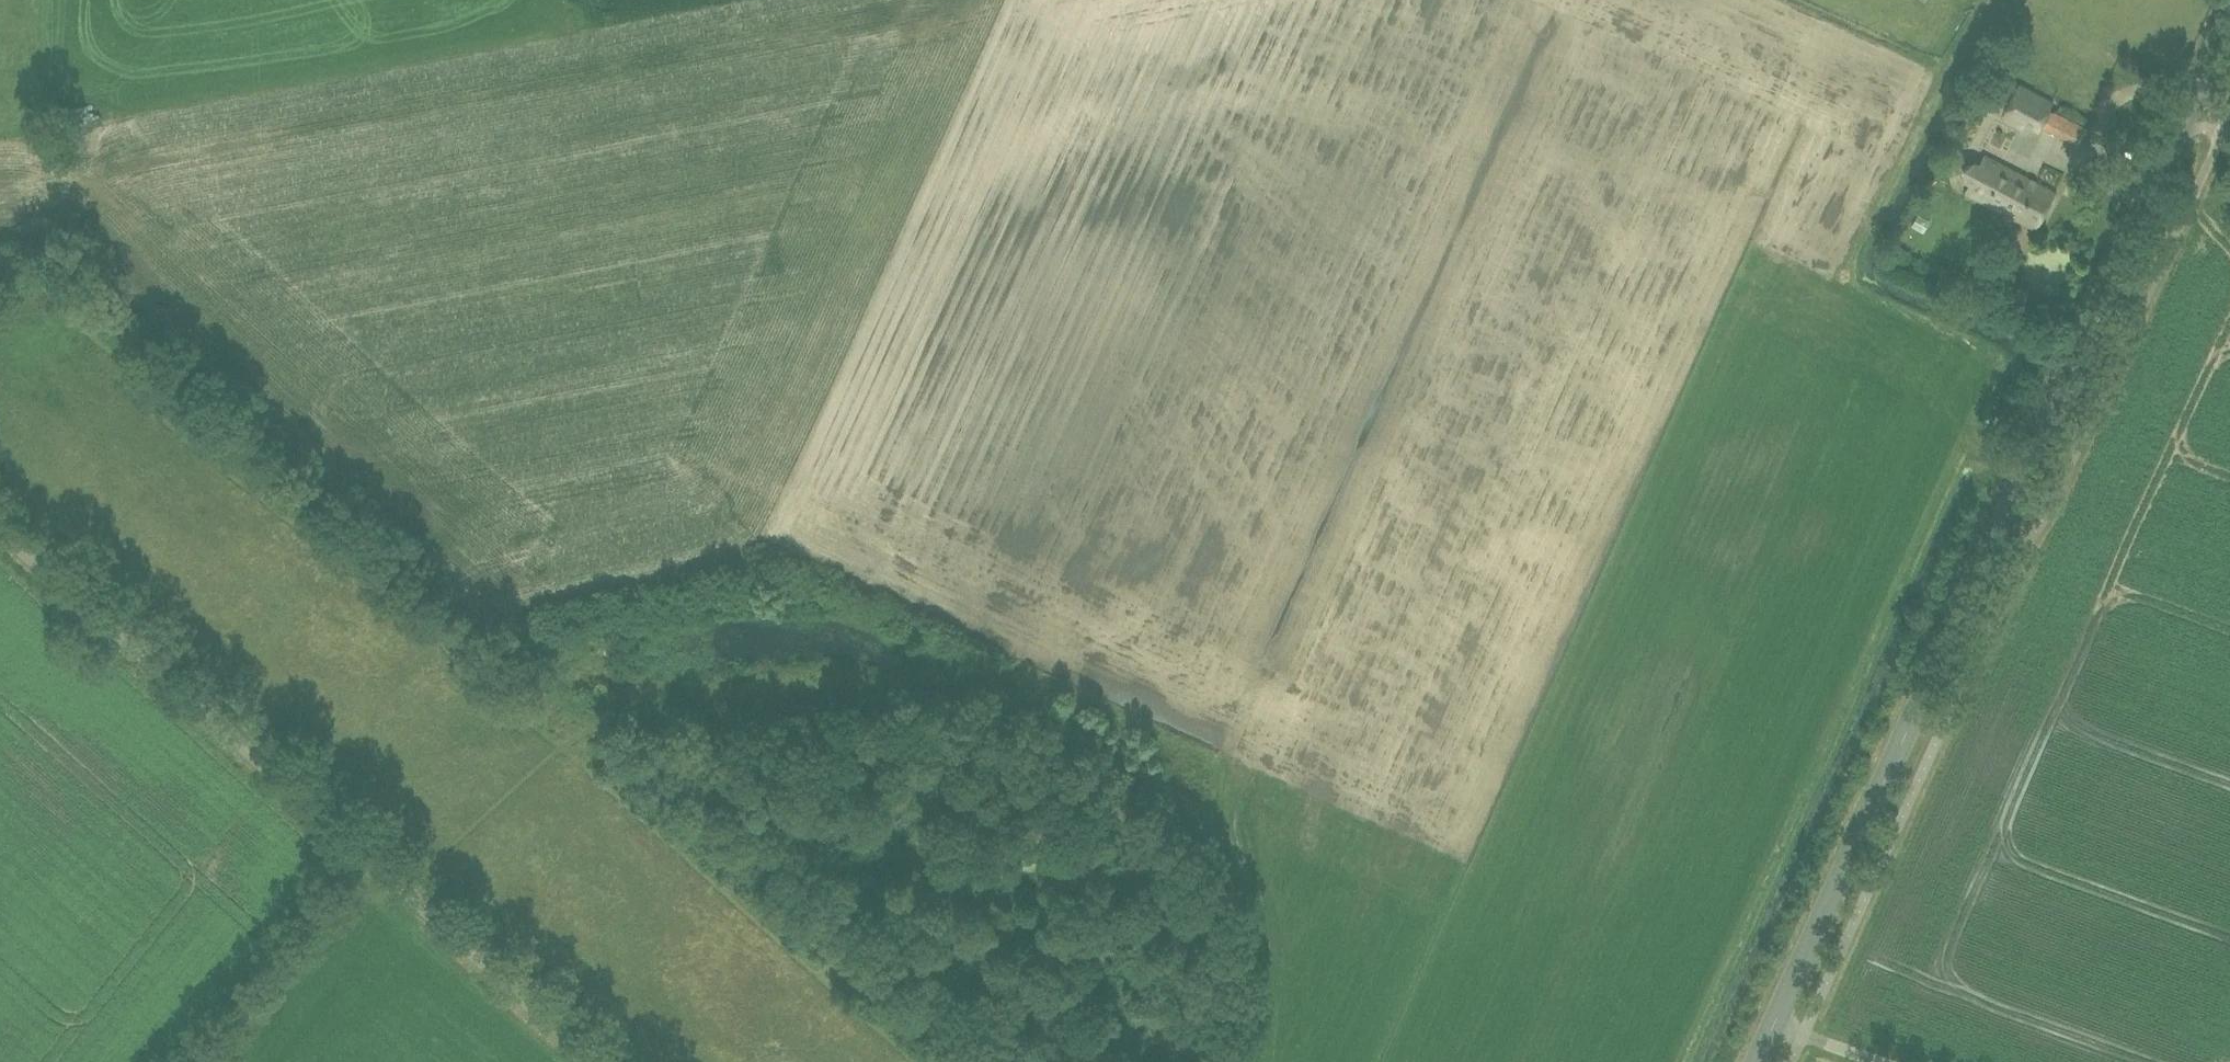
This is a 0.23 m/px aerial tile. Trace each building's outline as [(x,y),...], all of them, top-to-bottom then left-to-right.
[(2018,86),(2003,117),(2023,127),(2025,122),(2038,129),(2051,103),(2018,86)] [(2040,171),(2049,133),(2024,127),(2015,165),(2040,171)] [(1984,157),(1979,166),(1966,192),(2036,228),(2054,193),(1984,157)]
